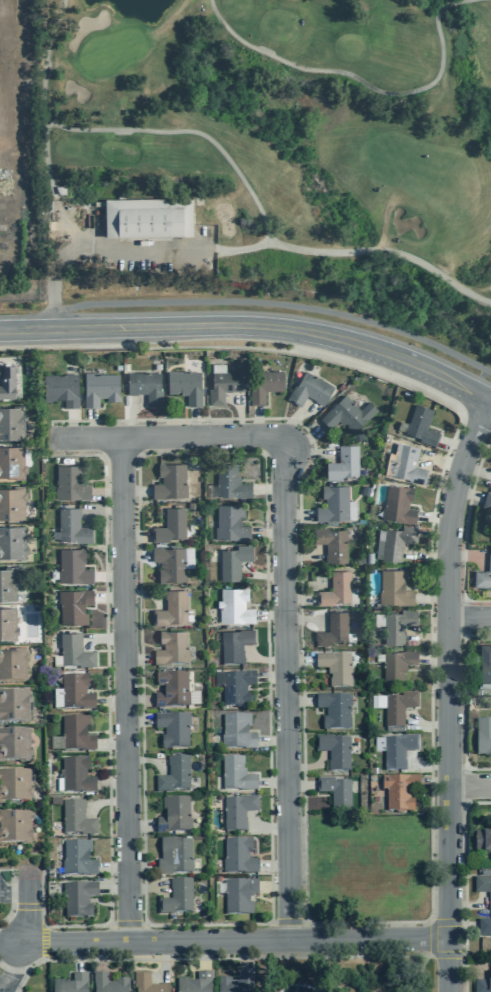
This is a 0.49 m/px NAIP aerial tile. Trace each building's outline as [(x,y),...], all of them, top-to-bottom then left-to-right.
[(193,238),(106,239),(105,199),(193,199),(193,238)] [(14,397),(14,365),(0,365),(0,397),(14,397)] [(334,388),(305,371),(296,386),(294,385),(286,399),(300,407),(307,396),(315,401),(314,402),(323,407),(334,388)] [(168,372),(168,393),(181,393),(181,395),(187,395),(187,406),(202,406),(202,390),(201,390),(201,372),(168,372)] [(212,387),(212,389),(209,389),(209,406),(224,406),(224,392),(244,392),(243,372),(212,373),(212,387)] [(283,372),(250,372),(250,406),(265,405),(265,391),(284,391),(283,372)] [(84,373),(85,381),(84,381),(84,408),(99,408),(98,398),(107,398),(107,402),(119,401),(119,374),(97,374),(97,373),(84,373)] [(127,373),(128,395),(136,395),(137,394),(147,394),(147,407),(163,407),(162,391),(160,391),(160,373),(127,373)] [(79,408),(79,397),(78,397),(78,374),(65,374),(65,375),(44,375),(44,402),(56,402),(56,399),(64,399),(64,408),(79,408)] [(330,429),(339,419),(353,433),(377,410),(369,401),(360,410),(345,395),(332,407),(331,407),(320,419),(330,429)] [(420,439),(419,441),(435,447),(440,433),(427,429),(433,410),(416,404),(409,423),(408,423),(405,430),(406,430),(405,433),(420,439)] [(13,406),(13,407),(0,408),(0,440),(24,439),(24,420),(26,420),(26,411),(24,411),(24,405),(13,406)] [(424,485),(428,470),(415,467),(420,448),(397,443),(394,454),(389,453),(384,474),(409,480),(408,481),(424,485)] [(326,481),(341,481),(341,476),(358,476),(358,445),(338,445),(339,462),(326,462),(326,481)] [(13,477),(13,480),(24,480),(24,473),(27,473),(27,464),(24,464),(24,446),(0,447),(0,478),(13,477)] [(168,498),(187,498),(187,484),(185,485),(185,464),(159,465),(159,477),(162,477),(162,485),(153,485),(153,499),(168,499),(168,498)] [(252,497),(252,483),(240,483),(240,477),(238,477),(238,464),(217,464),(217,498),(252,497)] [(56,499),(79,499),(79,500),(90,500),(90,485),(81,485),(81,466),(57,466),(57,480),(56,480),(56,499)] [(24,520),(24,486),(0,486),(0,520),(24,520)] [(349,521),(349,486),(327,486),(322,486),(322,499),(325,499),(325,507),(316,507),(316,522),(331,521),(331,520),(349,521)] [(387,486),(408,488),(409,487),(413,488),(412,501),(409,501),(408,509),(417,510),(415,524),(399,522),(381,519),(383,507),(385,507),(387,486)] [(486,491),(481,507),(490,510),(490,493),(486,491)] [(215,539),(250,539),(250,526),(241,526),(241,506),(217,506),(217,527),(215,527),(215,539)] [(92,543),(92,527),(79,527),(79,517),(80,517),(80,508),(59,508),(59,541),(77,541),(77,543),(92,543)] [(152,542),(169,542),(169,539),(185,539),(185,508),(165,508),(166,528),(152,528),(152,542)] [(0,527),(0,559),(14,559),(14,560),(25,560),(25,554),(27,554),(27,546),(25,546),(25,527),(0,527)] [(382,560),(385,529),(402,531),(402,527),(418,529),(416,541),(413,544),(403,543),(403,549),(402,549),(400,562),(382,560)] [(346,530),(329,530),(329,529),(313,529),(313,544),(326,544),(326,554),(325,554),(325,563),(347,563),(346,530)] [(237,550),(220,550),(221,581),(240,581),(240,562),(252,561),(252,546),(237,546),(237,550)] [(159,582),(186,581),(186,548),(163,548),(163,547),(152,548),(152,562),(160,562),(160,569),(159,569),(159,582)] [(93,583),(92,569),(83,569),(83,561),(86,561),(86,549),(81,549),(59,550),(60,571),(58,571),(58,583),(77,583),(77,584),(93,583)] [(489,553),(488,572),(474,571),(474,587),(487,588),(487,587),(490,587),(490,553),(489,553)] [(16,601),(16,567),(0,567),(0,601),(16,601)] [(397,604),(397,605),(413,605),(413,590),(404,590),(404,582),(408,582),(408,570),(380,570),(380,592),(379,592),(379,604),(397,604)] [(334,605),(334,602),(351,602),(350,571),(331,572),(331,591),(317,591),(317,605),(334,605)] [(245,609),(244,601),(248,601),(248,588),(242,588),(242,589),(221,589),(221,601),(217,601),(217,608),(219,608),(220,622),(254,622),(254,609),(245,609)] [(59,591),(59,601),(60,601),(60,625),(87,624),(87,613),(84,613),(84,605),(93,604),(93,590),(84,590),(84,591),(59,591)] [(169,623),(187,623),(186,590),(164,590),(164,599),(166,599),(166,610),(153,610),(153,625),(169,625),(169,623)] [(16,641),(16,635),(18,635),(18,627),(16,627),(16,608),(0,608),(0,641),(16,641)] [(416,610),(401,610),(401,614),(384,614),(385,645),(404,645),(404,625),(416,625),(416,610)] [(331,643),(347,643),(347,612),(328,612),(328,632),(315,632),(315,648),(330,648),(331,643)] [(238,631),(221,631),(221,665),(243,664),(243,656),(242,656),(242,645),(255,645),(255,630),(238,630),(238,631)] [(154,665),(188,665),(188,651),(186,651),(186,631),(159,631),(160,644),(163,644),(163,652),(154,652),(154,665)] [(81,653),(81,633),(60,634),(61,667),(78,666),(78,668),(94,668),(94,652),(81,653)] [(480,645),(480,664),(481,683),(490,683),(490,645),(480,645)] [(26,662),(28,662),(28,654),(25,654),(25,647),(0,648),(0,682),(26,681),(26,662)] [(406,686),(406,666),(417,666),(417,652),(403,652),(402,652),(383,652),(383,686),(406,686)] [(350,687),(350,653),(315,653),(315,667),(327,667),(327,674),(329,674),(329,687),(350,687)] [(187,706),(187,673),(167,673),(167,671),(156,671),(156,686),(163,686),(163,693),(154,693),(154,708),(167,708),(167,707),(187,706)] [(249,693),(246,693),(246,686),(255,685),(255,671),(245,671),(245,672),(222,672),(223,706),(241,706),(241,707),(249,707),(249,693)] [(88,673),(83,673),(83,674),(61,674),(62,709),(94,708),(94,694),(85,694),(85,686),(88,686),(88,673)] [(28,694),(28,688),(0,689),(0,722),(28,722),(28,703),(30,703),(30,694),(28,694)] [(417,692),(399,692),(399,696),(385,696),(385,727),(403,727),(403,707),(417,707),(417,692)] [(350,694),(316,694),(316,708),(325,708),(325,716),(322,716),(322,729),(328,729),(349,728),(349,707),(350,707),(350,694)] [(188,728),(189,728),(189,714),(166,714),(165,714),(154,714),(154,729),(164,729),(164,735),(161,735),(161,749),(167,749),(167,748),(188,748),(188,728)] [(250,714),(223,714),(223,748),(256,748),(256,734),(247,734),(247,726),(250,726),(250,714)] [(89,716),(62,716),(62,734),(63,734),(63,750),(79,750),(95,750),(95,735),(86,735),(86,726),(89,726),(89,716)] [(476,755),(484,755),(484,756),(490,756),(490,719),(476,719),(476,755)] [(29,728),(0,729),(0,762),(2,762),(2,760),(18,760),(18,762),(29,762),(29,756),(31,756),(31,747),(29,747),(29,728)] [(349,770),(349,737),(331,737),(331,735),(315,735),(315,751),(328,751),(328,761),(327,761),(327,770),(349,770)] [(384,770),(405,770),(406,760),(404,760),(404,750),(418,750),(417,735),(402,735),(402,737),(384,737),(384,770)] [(257,790),(257,775),(245,775),(245,769),(243,769),(243,756),(222,756),(222,789),(240,789),(240,790),(257,790)] [(95,792),(95,777),(85,777),(85,769),(89,769),(89,757),(62,758),(62,791),(84,791),(84,792),(95,792)] [(189,757),(167,757),(167,766),(168,766),(168,777),(155,777),(155,792),(172,792),(172,790),(189,790),(189,757)] [(0,770),(0,785),(0,788),(0,804),(3,804),(3,801),(30,801),(30,797),(32,797),(32,788),(30,788),(30,770),(0,770)] [(381,775),(381,790),(386,790),(386,810),(394,810),(396,812),(403,813),(405,810),(407,810),(407,811),(413,811),(413,797),(409,797),(410,789),(419,789),(419,775),(408,775),(408,776),(387,776),(387,775),(381,775)] [(333,780),(333,777),(316,778),(317,792),(331,792),(331,809),(350,809),(350,780),(333,780)] [(241,797),(224,797),(224,831),(245,831),(245,811),(257,811),(257,795),(241,795),(241,797)] [(188,798),(162,798),(162,809),(165,809),(165,818),(156,818),(156,833),(172,832),(172,831),(191,831),(190,819),(189,819),(188,798)] [(96,834),(96,819),(83,819),(83,808),(84,808),(84,800),(63,800),(63,833),(80,833),(80,834),(96,834)] [(0,812),(0,843),(19,843),(19,844),(30,844),(30,839),(32,839),(32,831),(30,831),(30,812),(0,812)] [(490,852),(490,832),(484,832),(484,830),(481,830),(481,831),(474,831),(474,852),(490,852)] [(192,873),(192,861),(191,861),(191,840),(176,840),(176,838),(160,838),(160,860),(157,860),(157,875),(173,874),(173,873),(192,873)] [(223,872),(258,872),(258,858),(248,858),(248,851),(251,851),(251,838),(245,838),(225,838),(225,859),(223,859),(223,872)] [(96,861),(87,861),(87,852),(90,852),(90,840),(63,841),(63,861),(62,861),(62,874),(81,874),(81,875),(96,875),(96,861)] [(474,876),(474,893),(485,893),(485,911),(490,911),(490,876),(474,876)] [(191,879),(170,879),(171,899),(158,899),(158,914),(173,914),(173,912),(191,912),(191,879)] [(257,879),(248,879),(248,880),(224,880),(225,914),(252,914),(252,902),(249,902),(249,894),(257,893),(257,879)] [(64,883),(65,917),(84,917),(84,918),(92,917),(91,903),(88,904),(88,897),(97,896),(97,882),(87,882),(87,883),(64,883)] [(478,920),(478,937),(490,937),(490,920),(478,920)] [(488,963),(488,979),(475,979),(475,991),(490,991),(490,963),(488,963)] [(210,981),(211,981),(211,971),(196,972),(196,980),(188,981),(188,978),(176,978),(177,991),(210,991),(210,981)] [(251,983),(252,983),(252,971),(237,971),(237,981),(230,981),(230,978),(217,978),(217,991),(251,991),(251,983)] [(169,983),(160,983),(160,985),(150,985),(149,972),(133,972),(133,988),(135,988),(135,991),(169,991),(169,983)] [(72,973),(72,982),(52,982),(52,991),(86,991),(86,983),(87,983),(87,973),(72,973)] [(127,984),(128,984),(128,979),(114,979),(115,982),(107,982),(107,973),(93,973),(93,984),(94,984),(94,991),(127,991),(127,984)]
